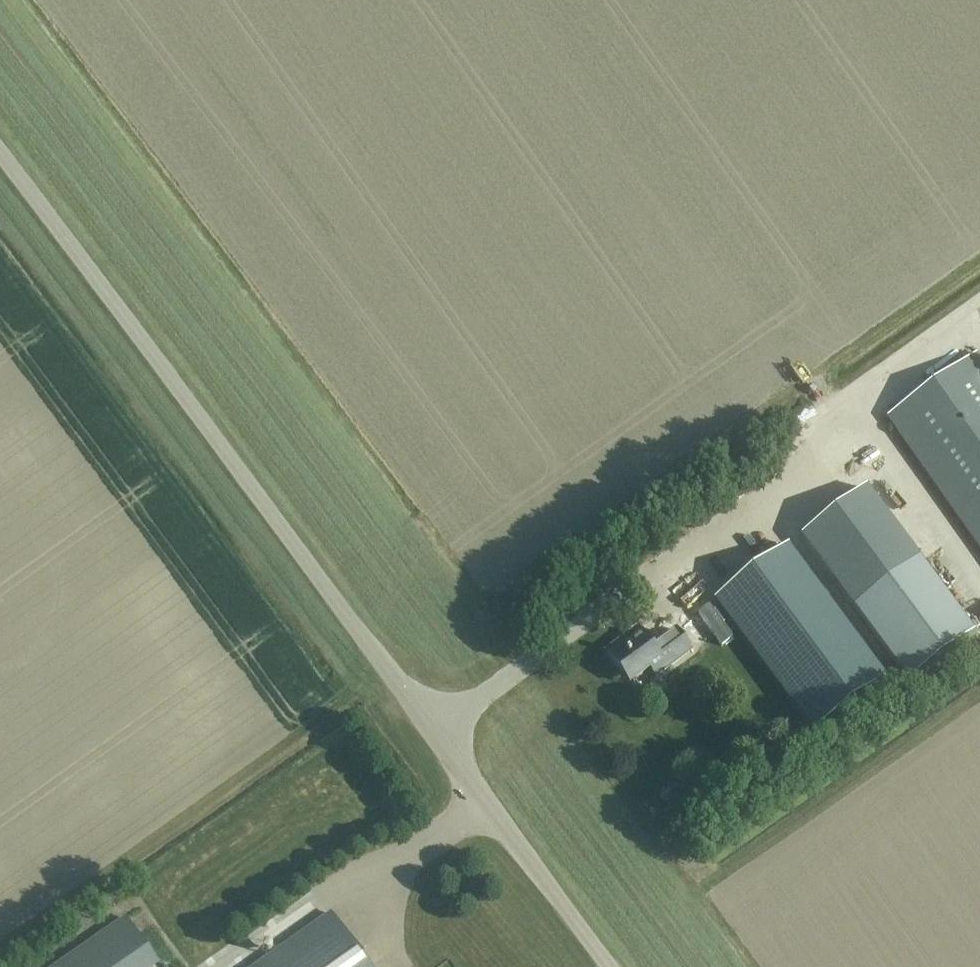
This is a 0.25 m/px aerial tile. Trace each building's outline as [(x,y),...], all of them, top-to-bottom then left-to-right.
[(979,546),(979,358),(976,353),(888,415),(979,546)] [(717,599),(814,730),(885,677),(788,546),(717,599)] [(910,681),(975,633),(915,552),(850,600),(910,681)] [(622,673),(623,673),(628,669),(635,680),(650,668),(656,676),(692,650),(676,629),(652,647),(641,632),(624,644),(621,641),(606,651),(622,673)] [(331,913),(253,966),(369,966),(331,913)] [(55,966),(149,966),(156,962),(125,918),(55,966)]
